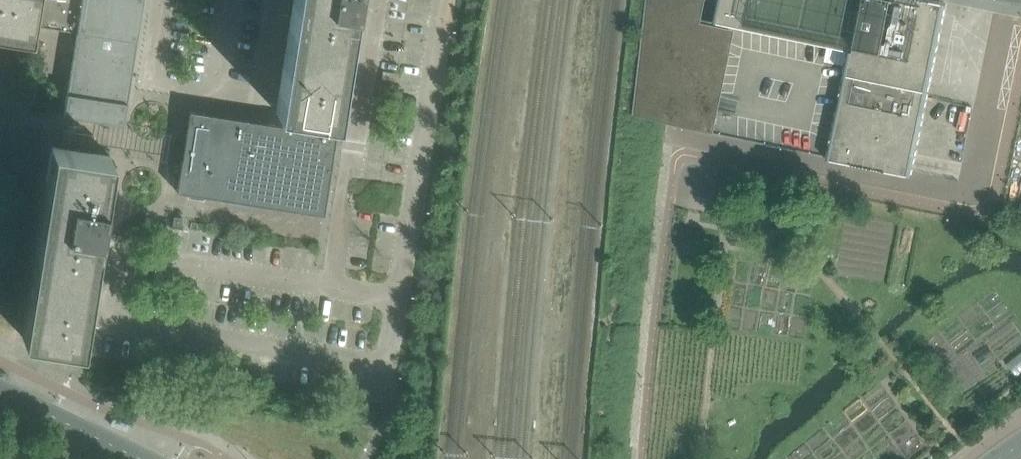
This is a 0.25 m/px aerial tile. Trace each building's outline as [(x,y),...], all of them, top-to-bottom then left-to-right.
[(33,0),(1,0),(0,3),(0,29),(28,33),(29,25),(33,0)] [(143,0),(33,0),(29,25),(77,33),(64,116),(123,125),(143,0)] [(331,0),(293,0),(290,17),(349,25),(351,10),(330,6),(331,0)] [(330,6),(351,10),(355,10),(357,0),(331,0),(330,6)] [(635,113),(905,172),(911,173),(946,3),(940,1),(933,0),(648,0),(635,113)] [(344,57),(347,34),(349,25),(290,17),(285,48),(344,57)] [(339,89),(342,67),(344,57),(285,48),(280,80),(339,89)] [(334,120),(339,89),(280,80),(275,111),(294,114),(312,117),(310,130),(329,134),(331,120),(334,120)] [(328,188),(332,157),(333,157),(335,149),(334,149),(336,135),(329,134),(310,130),(190,112),(177,193),(286,210),(285,210),(324,216),(328,188)] [(105,187),(110,156),(91,153),(94,136),(63,131),(60,148),(51,147),(46,178),(105,187)] [(102,203),(105,187),(46,178),(41,209),(104,219),(106,203),(102,203)] [(101,235),(104,219),(41,209),(36,241),(95,250),(97,235),(101,235)] [(182,218),(174,217),(173,225),(181,227),(182,218)] [(90,282),(95,250),(36,241),(31,273),(90,282)] [(85,313),(88,292),(90,282),(31,273),(26,304),(85,313)] [(80,345),(85,313),(26,304),(21,336),(58,342),(80,345)]
